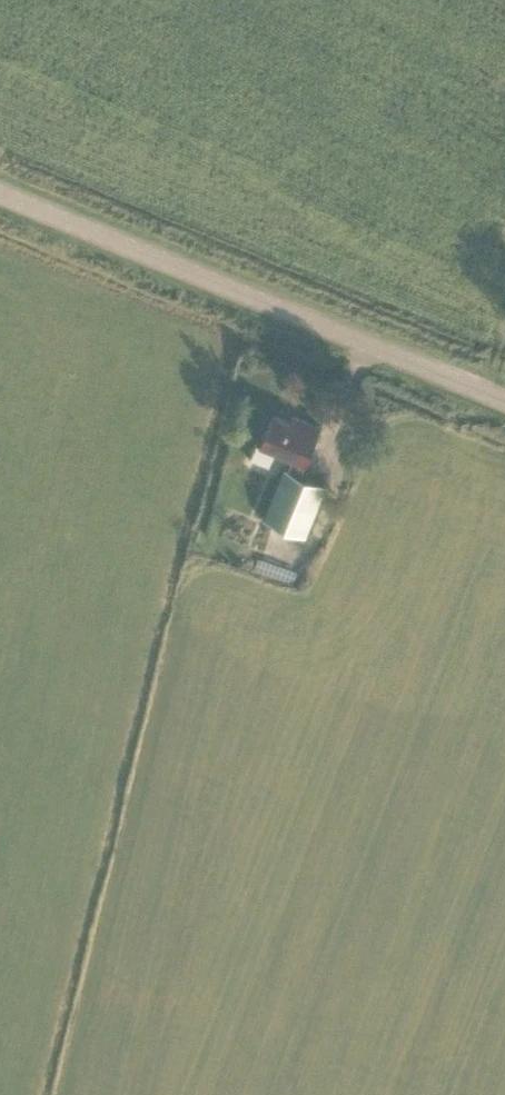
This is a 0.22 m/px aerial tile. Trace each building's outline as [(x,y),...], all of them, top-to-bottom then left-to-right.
[(258,438),(253,450),(251,454),(268,462),(274,448),(289,455),(293,456),(289,468),(285,466),(264,517),(305,534),(325,484),(299,473),(305,461),(321,426),(294,414),(292,419),(275,411),(262,440),(258,438)]
